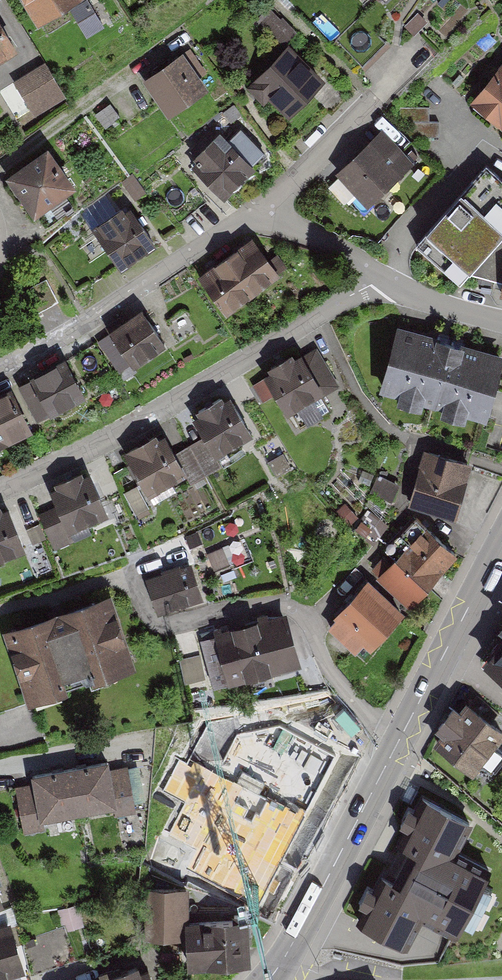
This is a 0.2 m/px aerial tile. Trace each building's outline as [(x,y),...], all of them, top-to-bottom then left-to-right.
[(32,24),(74,0),(19,0),(32,24)] [(13,52),(0,26),(0,59),(13,52)] [(289,46),(247,87),(261,101),(266,96),(286,117),(324,81),(289,46)] [(143,76),(168,112),(208,83),(183,48),(143,76)] [(15,80),(36,112),(66,92),(45,60),(15,80)] [(468,101),(501,130),(501,61),(468,101)] [(3,91),(17,116),(30,109),(16,83),(3,91)] [(357,191),(368,202),(412,159),(381,126),(336,169),(340,174),(357,191)] [(224,194),(255,164),(219,128),(193,154),(197,158),(193,162),(224,194)] [(5,173),(34,212),(77,180),(48,141),(5,173)] [(415,245),(456,284),(465,273),(499,281),(497,296),(501,297),(501,195),(477,172),(415,245)] [(357,191),(340,174),(329,185),(345,202),(357,191)] [(96,221),(97,222),(92,226),(121,267),(132,259),(130,256),(145,246),(147,248),(158,241),(131,203),(126,207),(122,202),(96,221)] [(252,234),(198,273),(226,311),(280,272),(252,234)] [(142,312),(100,342),(120,370),(128,363),(131,367),(164,343),(142,312)] [(501,360),(501,352),(397,322),(379,387),(399,392),(397,398),(422,405),(423,399),(442,405),(441,410),(465,417),(467,412),(486,417),(501,360)] [(304,355),(252,385),(261,402),(273,395),(285,416),(325,393),(304,355)] [(63,361),(17,386),(38,423),(84,398),(63,361)] [(230,393),(224,396),(222,392),(195,408),(198,412),(192,415),(204,435),(215,453),(253,431),(230,393)] [(0,397),(0,446),(24,435),(6,395),(0,397)] [(123,451),(149,493),(185,472),(187,470),(176,452),(164,432),(159,435),(157,431),(123,451)] [(176,452),(187,470),(185,472),(191,482),(222,464),(215,453),(204,435),(176,452)] [(424,447),(408,503),(455,516),(471,460),(424,447)] [(54,503),(38,508),(52,546),(91,532),(87,523),(107,515),(92,474),(49,489),(54,503)] [(0,510),(0,557),(23,548),(7,507),(0,510)] [(368,579),(327,624),(362,657),(455,555),(423,526),(371,582),(368,579)] [(146,576),(158,611),(203,595),(190,560),(146,576)] [(109,596),(1,629),(23,698),(58,688),(53,672),(85,662),(90,678),(131,666),(109,596)] [(287,610),(234,624),(248,676),(302,661),(287,610)] [(199,634),(213,686),(248,676),(234,624),(199,634)] [(481,663),(501,680),(501,637),(481,663)] [(473,769),(501,732),(501,723),(468,697),(461,706),(454,700),(435,725),(442,731),(435,740),(473,769)] [(32,785),(16,788),(22,829),(42,826),(41,817),(113,806),(115,816),(134,813),(133,809),(144,807),(137,763),(109,768),(108,762),(30,773),(32,785)] [(385,876),(363,918),(403,939),(419,910),(455,929),(461,918),(471,923),(492,883),(482,878),(487,867),(451,848),(468,815),(428,794),(405,839),(420,847),(401,884),(385,876)] [(187,889),(143,890),(143,937),(185,937),(185,964),(251,964),(251,914),(233,914),(233,919),(187,920),(187,889)] [(0,928),(0,978),(22,972),(9,926),(0,928)] [(147,970),(142,971),(141,967),(107,978),(108,979),(150,979),(147,970)]
